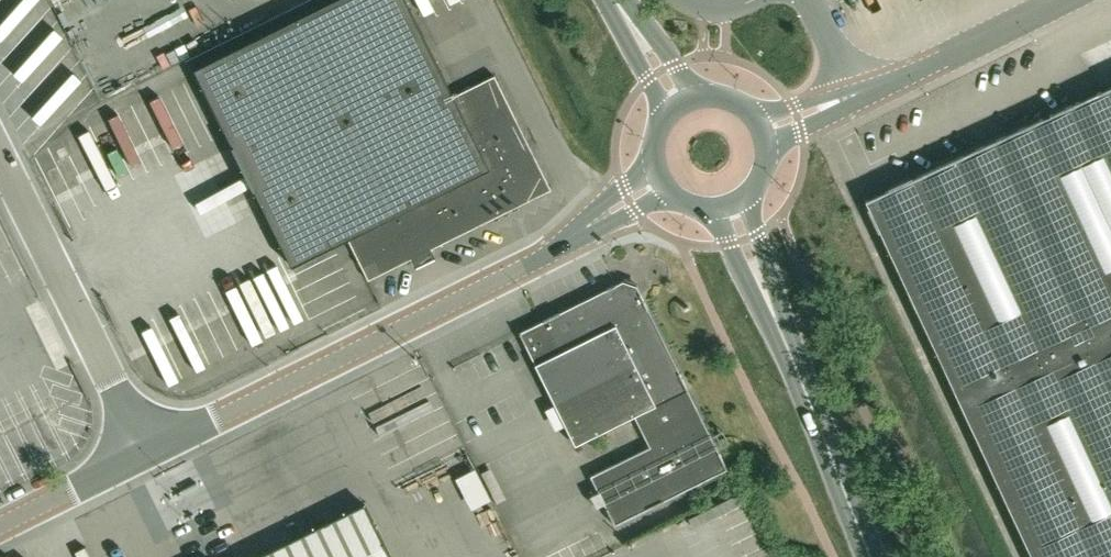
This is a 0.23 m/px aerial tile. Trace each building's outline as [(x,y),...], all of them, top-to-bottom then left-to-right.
[(332,247),(348,239),(369,280),(551,189),(495,75),(454,96),(406,0),(335,0),(195,69),(293,267),(332,247)] [(866,201),(1032,556),(1110,556),(1110,86),(866,201)] [(193,190),(242,168),(234,151),(185,173),(193,190)] [(575,445),(634,415),(650,447),(591,476),(615,525),(728,469),(632,277),(519,333),(575,445)] [(364,503),(329,521),(256,556),(390,556),(364,503)]
